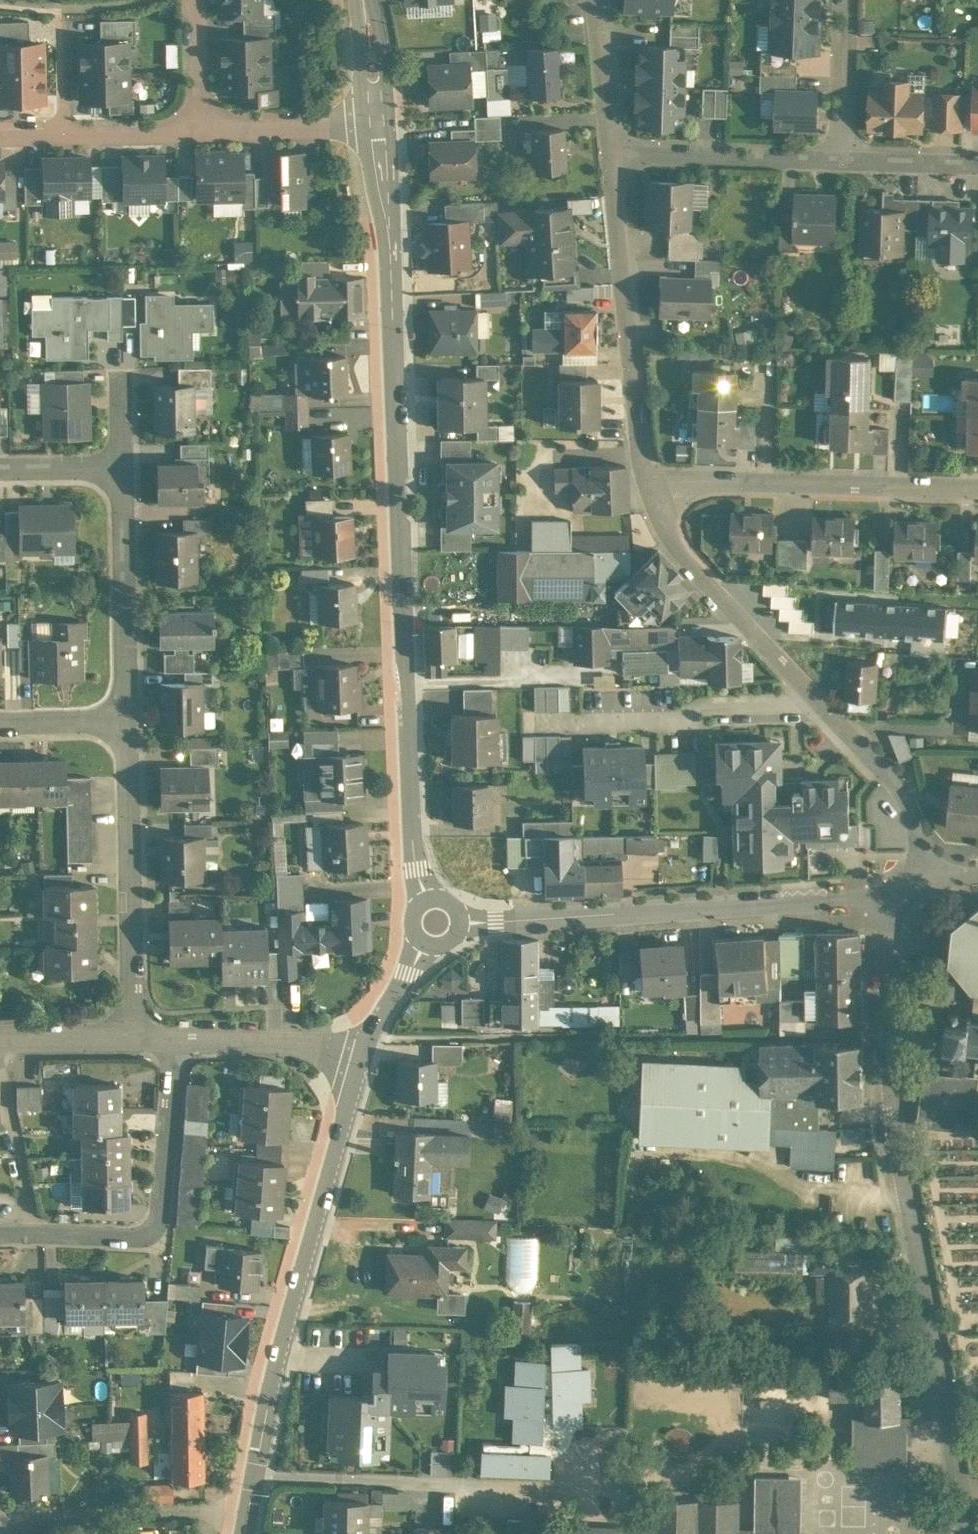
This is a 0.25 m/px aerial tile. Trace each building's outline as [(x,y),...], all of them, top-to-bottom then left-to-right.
[(219,14),(243,14),(261,14),(261,13),(261,0),(219,0),(219,14)] [(624,9),(642,9),(641,14),(654,14),(654,10),(670,10),(670,6),(675,1),(675,0),(624,0),(624,9)] [(772,10),(820,12),(821,0),(773,0),(772,10)] [(497,10),(480,11),(480,30),(483,29),(498,29),(497,10)] [(820,12),(772,10),(771,49),(771,50),(798,51),(819,52),(820,12)] [(275,12),(261,13),(261,14),(243,14),(243,26),(275,25),(275,12)] [(135,19),(100,19),(100,38),(96,42),(128,42),(128,43),(135,43),(135,19)] [(872,19),(858,19),(857,33),(871,33),(872,19)] [(0,21),(0,44),(29,44),(28,20),(0,21)] [(699,23),(670,22),(669,46),(684,47),(698,48),(699,23)] [(967,24),(967,38),(977,38),(977,24),(967,24)] [(275,25),(243,26),(243,38),(268,38),(275,37),(275,25)] [(498,29),(483,29),(484,47),(502,46),(501,29),(498,29)] [(268,38),(243,38),(220,39),(220,67),(224,67),(224,66),(268,66),(268,38)] [(96,42),(80,43),(80,73),(128,72),(128,43),(128,42),(96,42)] [(0,44),(0,75),(44,74),(43,43),(29,44),(0,44)] [(526,62),(508,63),(508,67),(500,67),(500,68),(490,68),(492,99),(510,98),(560,95),(560,94),(558,46),(526,47),(526,62)] [(669,46),(639,46),(638,64),(636,64),(635,79),(638,79),(638,85),(683,87),(684,47),(676,47),(669,46)] [(526,47),(507,48),(508,60),(508,63),(526,62),(526,47)] [(507,48),(485,49),(486,69),(490,68),(500,68),(500,67),(499,60),(508,60),(507,48)] [(485,49),(449,50),(449,51),(450,64),(468,63),(468,69),(486,69),(485,49)] [(798,51),(771,50),(771,49),(762,49),(761,74),(797,75),(798,51)] [(450,64),(428,65),(429,89),(425,89),(424,90),(424,91),(424,101),(426,102),(430,102),(430,105),(469,103),(468,70),(468,69),(468,63),(450,64)] [(268,66),(224,66),(224,67),(225,90),(239,90),(269,90),(269,89),(268,66)] [(500,115),(510,115),(510,98),(492,99),(490,68),(486,69),(488,116),(500,115)] [(929,70),(908,70),(908,81),(908,93),(923,94),(928,94),(929,70)] [(128,72),(80,73),(81,101),(109,100),(129,100),(129,99),(128,72)] [(0,75),(0,103),(19,102),(45,102),(44,74),(0,75)] [(797,75),(761,74),(760,91),(777,92),(778,90),(797,91),(797,75)] [(908,81),(886,81),(886,93),(871,92),(870,128),(922,130),(922,124),(934,124),(934,115),(922,115),(923,94),(908,93),(908,81)] [(683,87),(638,85),(637,92),(635,91),(634,107),(637,107),(636,125),(682,127),(683,87)] [(727,88),(702,87),(702,116),(726,117),(727,88)] [(269,89),(269,90),(239,90),(239,102),(275,102),(275,89),(269,89)] [(797,91),(778,90),(777,92),(777,117),(776,126),(816,128),(818,92),(797,91)] [(760,91),(760,117),(777,117),(777,92),(760,91)] [(963,94),(935,93),(934,115),(934,124),(934,127),(962,128),(963,94)] [(975,94),(963,94),(962,128),(974,128),(975,94)] [(129,100),(109,100),(109,113),(133,112),(133,98),(129,99),(129,100)] [(0,103),(0,117),(18,117),(18,103),(19,102),(0,103)] [(488,116),(474,116),(474,128),(475,140),(501,139),(500,115),(488,116)] [(474,128),(451,129),(451,141),(473,140),(475,140),(474,128)] [(562,128),(532,130),(532,135),(534,153),(535,172),(565,171),(562,128)] [(532,135),(522,135),(524,153),(534,153),(532,135)] [(451,141),(429,142),(430,176),(457,175),(457,171),(472,170),(473,174),(474,174),(473,140),(451,141)] [(302,153),(281,153),(281,155),(266,155),(266,176),(267,195),(268,195),(282,195),(282,205),(303,205),(303,188),(311,188),(310,175),(302,175),(302,153)] [(241,154),(197,155),(198,199),(241,198),(242,198),(242,172),(241,154)] [(162,155),(123,156),(124,164),(124,200),(128,200),(128,215),(150,215),(150,199),(163,199),(163,175),(162,155)] [(88,157),(43,158),(43,166),(44,196),(46,196),(68,195),(89,195),(89,164),(88,157)] [(101,164),(89,164),(89,195),(89,196),(101,196),(101,164)] [(124,164),(101,164),(101,196),(102,200),(124,200),(124,164)] [(44,196),(43,166),(24,166),(25,203),(46,203),(46,196),(44,196)] [(14,171),(1,171),(2,198),(2,208),(15,207),(14,171)] [(254,176),(254,171),(242,172),(242,198),(241,198),(241,208),(255,207),(254,176)] [(178,199),(178,175),(163,175),(163,199),(178,199)] [(192,175),(178,175),(178,199),(192,199),(192,175)] [(267,195),(266,176),(254,176),(255,205),(268,205),(268,195),(267,195)] [(689,182),(648,181),(647,226),(688,227),(689,182)] [(819,195),(796,194),(795,213),(794,237),(796,237),(822,238),(822,242),(836,242),(837,196),(835,196),(835,198),(819,198),(819,195)] [(68,195),(46,196),(46,203),(46,214),(68,213),(68,195)] [(68,195),(68,213),(89,213),(89,196),(89,195),(68,195)] [(893,210),(865,208),(863,252),(881,252),(881,253),(885,253),(901,253),(902,228),(904,198),(893,198),(893,210)] [(918,198),(904,198),(902,228),(917,228),(918,198)] [(933,199),(918,198),(917,228),(930,229),(931,207),(932,207),(933,199)] [(482,201),(446,203),(447,221),(466,221),(483,220),(483,215),(482,201)] [(482,201),(483,215),(499,215),(499,213),(499,201),(482,201)] [(932,207),(931,207),(930,229),(930,243),(941,243),(940,257),(963,258),(964,244),(972,244),(973,208),(932,207)] [(541,235),(569,234),(567,209),(499,213),(499,215),(501,240),(503,240),(503,237),(541,235)] [(795,213),(781,212),(780,250),(796,251),(796,237),(794,237),(795,213)] [(447,221),(427,222),(430,269),(442,268),(443,273),(456,273),(456,268),(469,267),(466,221),(447,221)] [(699,233),(669,232),(668,258),(698,259),(699,233)] [(569,234),(541,235),(543,271),(571,270),(571,268),(569,234)] [(15,241),(3,242),(4,257),(16,256),(15,241)] [(235,257),(252,257),(252,241),(235,241),(235,257)] [(719,260),(695,259),(695,271),(718,272),(719,260)] [(329,260),(292,261),(292,274),(299,275),(299,273),(313,273),(313,278),(329,278),(329,260)] [(0,267),(0,287),(11,286),(11,266),(0,267)] [(571,270),(543,271),(544,288),(551,288),(567,287),(576,286),(575,268),(571,268),(571,270)] [(329,278),(313,278),(313,273),(299,273),(299,275),(299,279),(297,279),(297,281),(297,293),(287,293),(281,293),(281,317),(362,314),(361,277),(329,278)] [(711,277),(660,275),(659,316),(710,317),(711,277)] [(297,281),(287,281),(287,293),(297,293),(297,281)] [(576,286),(567,287),(567,299),(592,298),(592,285),(576,286)] [(551,288),(551,301),(567,299),(567,287),(551,288)] [(505,290),(475,292),(476,306),(506,304),(505,290)] [(87,296),(51,296),(51,294),(32,294),(32,307),(31,307),(32,334),(45,334),(46,358),(88,357),(88,328),(107,328),(107,297),(87,297),(87,296)] [(121,296),(121,295),(107,295),(107,328),(108,339),(122,339),(122,321),(121,296)] [(171,305),(171,295),(148,296),(148,321),(142,321),(143,351),(158,351),(158,355),(182,355),(181,328),(210,327),(210,304),(171,305)] [(135,321),(135,296),(121,296),(122,321),(135,321)] [(476,309),(430,310),(430,351),(476,351),(476,309)] [(596,350),(596,310),(562,310),(562,328),(542,328),(532,328),(532,350),(559,349),(562,349),(562,350),(592,350),(596,350)] [(562,310),(542,310),(542,328),(562,328),(562,310)] [(348,328),(326,329),(326,341),(349,340),(348,328)] [(792,330),(778,330),(777,348),(791,348),(792,330)] [(929,334),(913,334),(913,352),(928,352),(929,334)] [(262,344),(263,354),(290,353),(290,343),(262,344)] [(262,356),(262,344),(248,345),(249,357),(262,356)] [(344,355),(312,357),(311,349),(297,349),(298,393),(306,393),(306,394),(313,394),(313,395),(346,393),(344,355)] [(559,349),(559,362),(586,362),(593,362),(592,350),(562,350),(562,349),(559,349)] [(880,369),(896,370),(897,351),(881,351),(880,369)] [(913,352),(897,351),(896,375),(912,376),(913,352)] [(928,352),(913,352),(912,376),(932,377),(933,358),(928,358),(928,352)] [(870,356),(830,355),(829,391),(834,391),(834,409),(868,410),(870,356)] [(714,360),(713,370),(733,370),(734,360),(714,360)] [(586,362),(559,362),(559,379),(586,378),(586,362)] [(499,378),(498,363),(476,364),(476,377),(483,377),(483,379),(499,378)] [(211,387),(211,367),(181,367),(181,386),(193,386),(193,387),(211,387)] [(83,369),(53,369),(53,382),(83,381),(83,369)] [(713,370),(693,369),(692,387),(698,387),(697,406),(732,406),(733,370),(713,370)] [(912,376),(896,375),(895,399),(911,400),(912,376)] [(965,376),(965,394),(970,395),(970,413),(977,413),(977,377),(965,376)] [(476,377),(439,377),(439,426),(476,426),(483,426),(483,425),(483,379),(483,377),(476,377)] [(586,378),(559,379),(560,426),(597,426),(597,405),(596,405),(596,397),(597,397),(597,378),(586,378)] [(53,382),(45,382),(45,411),(46,438),(88,437),(87,381),(83,381),(53,382)] [(30,383),(29,411),(45,411),(45,382),(30,383)] [(181,386),(154,387),(155,431),(174,431),(187,430),(194,430),(193,387),(193,386),(181,386)] [(684,437),(696,437),(697,406),(698,387),(692,387),(686,388),(685,406),(684,437)] [(820,391),(820,409),(834,409),(834,391),(829,391),(820,391)] [(287,409),(307,409),(306,394),(306,393),(298,393),(282,394),(282,409),(287,409)] [(252,410),(282,409),(282,394),(251,395),(252,410)] [(732,406),(697,406),(696,437),(696,441),(736,442),(737,423),(732,423),(732,406)] [(307,409),(287,409),(288,428),(307,427),(307,409)] [(868,410),(834,409),(833,445),(872,446),(873,446),(873,427),(868,427),(868,410)] [(970,413),(969,449),(977,449),(977,413),(970,413)] [(753,424),(737,423),(736,442),(736,447),(753,448),(753,424)] [(499,425),(499,439),(513,438),(513,424),(499,425)] [(499,439),(499,425),(483,425),(483,426),(476,426),(477,439),(499,439)] [(889,427),(873,427),(873,446),(872,446),(872,452),(889,452),(889,427)] [(187,430),(174,431),(174,443),(180,443),(187,443),(187,430)] [(347,432),(313,434),(315,473),(349,471),(348,450),(347,450),(347,434),(347,432)] [(304,473),(315,473),(313,434),(302,434),(304,473)] [(470,439),(440,439),(440,463),(448,463),(448,462),(470,462),(470,439)] [(208,461),(208,443),(187,443),(180,443),(180,462),(208,461)] [(180,462),(157,462),(158,502),(203,501),(203,483),(209,482),(208,461),(180,462)] [(446,494),(496,494),(495,462),(470,462),(448,462),(448,463),(448,488),(446,488),(446,494)] [(625,464),(591,466),(554,468),(554,490),(572,490),(573,511),(627,508),(625,464)] [(496,494),(446,494),(446,500),(448,500),(448,526),(448,527),(470,527),(496,526),(496,494)] [(330,500),(307,500),(308,513),(330,512),(330,500)] [(72,505),(20,506),(20,510),(21,538),(21,539),(21,550),(55,549),(73,549),(72,505)] [(20,510),(5,510),(5,531),(5,539),(21,538),(20,510)] [(306,557),(318,556),(316,517),(330,516),(330,512),(308,513),(304,513),(306,557)] [(774,513),(732,512),(732,545),(773,547),(774,513)] [(330,516),(316,517),(318,556),(353,555),(352,536),(349,536),(348,516),(330,516)] [(855,517),(814,516),(813,550),(854,551),(855,517)] [(209,518),(183,518),(183,531),(195,531),(195,532),(210,532),(209,518)] [(531,550),(570,549),(570,535),(570,520),(532,520),(531,550)] [(938,522),(897,520),(896,554),(937,555),(938,522)] [(470,527),(448,527),(448,526),(441,526),(441,549),(471,549),(470,527)] [(183,531),(158,532),(159,581),(196,580),(195,532),(195,531),(183,531)] [(629,549),(629,535),(570,535),(570,549),(629,549)] [(795,538),(779,538),(778,566),(794,566),(795,538)] [(807,539),(795,538),(794,566),(806,567),(807,539)] [(21,550),(21,539),(5,539),(6,559),(21,559),(21,550)] [(55,549),(55,562),(73,562),(73,549),(55,549)] [(531,550),(499,550),(499,596),(604,596),(604,576),(629,576),(629,549),(570,549),(531,550)] [(891,550),(878,549),(875,588),(888,589),(891,550)] [(686,579),(658,550),(633,574),(655,597),(661,603),(664,600),(683,582),(686,579)] [(971,551),(958,551),(958,587),(970,587),(971,551)] [(328,568),(302,568),(302,580),(328,579),(328,568)] [(655,597),(633,574),(614,591),(631,610),(640,610),(655,597)] [(354,582),(319,584),(320,622),(355,620),(354,582)] [(683,582),(664,600),(676,612),(694,594),(683,582)] [(875,588),(827,585),(826,595),(856,597),(888,599),(888,589),(875,588)] [(819,595),(789,593),(787,633),(816,635),(819,595)] [(826,595),(819,595),(816,635),(853,637),(856,597),(826,595)] [(659,624),(661,603),(655,597),(640,610),(631,610),(618,609),(617,625),(627,626),(659,624)] [(213,610),(159,611),(160,646),(214,645),(213,633),(215,633),(215,622),(213,622),(213,610)] [(79,621),(54,622),(54,638),(31,638),(32,669),(32,678),(61,678),(61,676),(80,676),(79,621)] [(19,638),(19,622),(7,622),(7,646),(19,645),(19,638)] [(659,624),(627,626),(617,625),(606,624),(606,647),(607,647),(622,646),(673,644),(673,623),(659,624)] [(499,625),(499,624),(476,624),(476,659),(483,659),(499,659),(499,649),(499,625)] [(562,646),(575,646),(574,624),(561,625),(562,646)] [(606,624),(574,624),(575,646),(575,662),(607,662),(607,647),(606,647),(606,624)] [(455,660),(455,625),(423,625),(424,660),(455,660)] [(526,625),(499,625),(499,649),(526,649),(526,625)] [(739,636),(707,636),(706,636),(678,636),(678,644),(679,670),(679,674),(707,674),(707,681),(740,681),(740,656),(739,636)] [(31,638),(19,638),(19,645),(20,669),(32,669),(31,638)] [(673,644),(622,646),(623,672),(653,671),(679,670),(678,644),(673,644)] [(303,650),(277,651),(278,668),(295,667),(303,666),(303,650)] [(903,651),(879,650),(878,661),(879,661),(878,663),(902,664),(903,651)] [(194,651),(164,651),(164,671),(184,671),(194,671),(194,651)] [(929,653),(903,651),(902,664),(901,675),(927,677),(929,653)] [(740,656),(740,681),(740,682),(755,682),(754,656),(740,656)] [(499,659),(483,659),(483,676),(499,675),(499,659)] [(878,661),(848,659),(845,697),(849,697),(848,709),(871,710),(872,699),(876,699),(878,663),(879,661),(878,661)] [(353,663),(317,665),(318,687),(304,687),(304,708),(319,708),(359,706),(358,688),(354,688),(353,663)] [(296,688),(304,687),(318,687),(317,665),(303,666),(295,667),(296,688)] [(194,671),(184,671),(184,682),(202,682),(202,683),(212,682),(212,670),(194,671)] [(653,684),(679,684),(679,674),(679,670),(653,671),(653,684)] [(607,673),(581,674),(582,686),(607,685),(607,673)] [(707,683),(707,681),(707,674),(679,674),(679,684),(707,683)] [(184,682),(160,683),(161,728),(202,728),(202,683),(202,682),(184,682)] [(570,686),(534,687),(534,711),(570,710),(570,686)] [(491,688),(463,688),(464,713),(492,713),(491,688)] [(464,713),(453,714),(454,760),(496,759),(496,757),(489,758),(489,732),(496,732),(495,713),(492,713),(464,713)] [(969,737),(977,737),(977,725),(970,725),(969,737)] [(311,730),(311,742),(338,741),(338,729),(311,730)] [(489,758),(496,757),(501,757),(501,732),(496,732),(489,732),(489,758)] [(904,733),(889,732),(900,760),(913,755),(904,733)] [(570,735),(535,736),(535,759),(571,759),(570,735)] [(189,736),(190,747),(218,746),(218,736),(189,736)] [(792,805),(792,780),(782,780),(781,739),(715,741),(716,773),(725,771),(726,806),(736,806),(792,805)] [(312,755),(312,757),(322,756),(322,755),(338,754),(338,741),(311,742),(312,755)] [(642,744),(620,745),(620,741),(605,741),(605,745),(582,746),(583,764),(583,788),(583,802),(643,801),(643,787),(643,763),(642,744)] [(218,746),(190,747),(190,763),(218,762),(218,746)] [(338,754),(322,755),(322,756),(312,757),(312,755),(305,755),(306,798),(312,798),(342,797),(363,796),(361,753),(338,754)] [(692,753),(655,754),(655,762),(655,786),(675,785),(675,773),(693,772),(692,753)] [(66,759),(37,760),(38,799),(66,798),(66,789),(66,777),(66,759)] [(571,759),(535,759),(535,771),(571,771),(571,770),(571,764),(571,759)] [(0,761),(0,800),(10,799),(9,760),(0,761)] [(37,760),(9,760),(10,799),(38,799),(37,760)] [(655,762),(643,763),(643,787),(655,786),(655,762)] [(583,764),(571,764),(571,770),(571,771),(571,788),(583,788),(583,764)] [(207,807),(206,766),(167,767),(167,785),(162,785),(163,808),(207,807)] [(977,786),(977,773),(953,770),(951,783),(977,786)] [(90,776),(66,777),(66,789),(90,788),(90,776)] [(792,780),(792,805),(849,804),(849,778),(803,779),(792,780)] [(487,783),(454,784),(454,823),(488,822),(488,807),(487,783)] [(951,783),(947,825),(977,829),(977,786),(951,783)] [(90,788),(66,789),(66,798),(66,800),(66,801),(90,800),(90,788)] [(342,797),(312,798),(312,811),(343,810),(342,797)] [(10,811),(10,799),(0,800),(0,811),(10,811)] [(90,800),(66,801),(67,813),(91,812),(90,800)] [(792,805),(736,806),(738,864),(794,863),(793,835),(807,835),(840,834),(839,824),(850,824),(849,804),(792,805)] [(502,806),(488,807),(488,822),(502,823),(502,806)] [(343,810),(312,811),(313,826),(324,826),(324,825),(343,824),(343,810)] [(91,812),(67,813),(67,825),(91,824),(91,812)] [(559,835),(558,820),(523,820),(523,835),(525,835),(543,835),(559,835)] [(212,838),(212,822),(184,823),(184,837),(201,837),(201,838),(212,838)] [(343,824),(324,825),(324,826),(326,867),(366,865),(364,823),(343,824)] [(850,824),(839,824),(840,834),(807,835),(808,844),(809,844),(809,840),(859,839),(859,823),(850,824)] [(91,824),(67,825),(67,837),(91,836),(91,824)] [(326,867),(324,826),(313,826),(306,827),(308,868),(326,867)] [(274,835),(275,869),(286,868),(284,834),(274,835)] [(626,834),(608,835),(608,852),(620,852),(626,852),(626,834)] [(653,834),(626,834),(626,852),(653,851),(653,838),(653,834)] [(716,835),(703,834),(702,859),(716,859),(716,835)] [(525,854),(525,835),(523,835),(507,836),(508,865),(526,865),(526,854),(525,854)] [(544,854),(543,835),(525,835),(525,854),(526,854),(544,854)] [(582,835),(559,835),(543,835),(544,854),(544,865),(545,894),(583,893),(582,859),(582,852),(582,835)] [(608,852),(608,835),(582,835),(582,852),(608,852)] [(91,836),(67,837),(67,849),(91,848),(91,836)] [(184,837),(163,837),(164,880),(202,879),(201,838),(201,837),(184,837)] [(663,851),(663,838),(653,838),(653,851),(663,851)] [(91,848),(67,849),(68,861),(92,860),(91,848)] [(526,865),(544,865),(544,854),(526,854),(526,865)] [(620,857),(582,859),(583,893),(621,892),(620,857)] [(72,885),(71,873),(44,873),(44,885),(72,885)] [(277,890),(305,889),(305,873),(277,874),(277,890)] [(72,885),(44,885),(45,915),(55,915),(93,914),(92,884),(72,885)] [(305,889),(277,890),(278,912),(303,911),(306,911),(305,889)] [(367,898),(330,900),(331,925),(304,925),(303,911),(278,912),(279,949),(294,948),(294,949),(332,947),(332,948),(369,946),(367,898)] [(197,899),(167,899),(168,919),(198,918),(197,899)] [(954,925),(950,960),(972,988),(975,988),(973,1016),(972,1016),(972,1015),(968,1014),(968,1018),(967,1018),(966,1021),(959,1020),(960,1015),(957,1011),(952,1011),(949,1014),(948,1019),(947,1019),(945,1043),(965,1045),(962,1050),(967,1053),(969,1050),(977,1051),(977,905),(954,925)] [(93,914),(55,915),(56,944),(93,943),(93,914)] [(198,918),(168,919),(169,959),(221,958),(221,927),(221,917),(198,918)] [(266,926),(221,927),(221,958),(222,978),(267,977),(266,951),(266,926)] [(861,931),(817,931),(818,975),(862,974),(861,931)] [(780,934),(780,958),(805,957),(805,933),(780,934)] [(780,934),(764,935),(768,986),(756,987),(757,1000),(780,999),(780,975),(780,958),(780,934)] [(764,935),(714,939),(716,972),(717,990),(756,987),(768,986),(764,935)] [(538,938),(502,939),(502,972),(538,971),(538,964),(538,938)] [(94,973),(93,943),(56,944),(45,944),(46,973),(94,973)] [(682,944),(639,947),(639,950),(641,973),(641,989),(643,989),(643,983),(662,982),(663,990),(685,988),(682,944)] [(294,948),(279,949),(279,950),(280,976),(295,976),(294,949),(294,948)] [(279,950),(266,951),(267,977),(280,976),(279,950)] [(639,950),(618,951),(619,977),(635,975),(635,974),(641,973),(639,950)] [(805,975),(805,957),(780,958),(780,975),(805,975)] [(553,964),(538,964),(538,971),(538,1006),(553,1006),(553,964)] [(538,971),(502,972),(501,999),(501,1024),(538,1024),(538,1023),(538,1006),(538,971)] [(716,972),(699,973),(699,993),(699,1017),(701,1032),(720,1031),(717,990),(716,972)] [(458,984),(457,974),(439,977),(440,986),(458,984)] [(862,974),(818,975),(818,998),(805,999),(780,999),(780,1019),(803,1019),(818,1019),(818,1020),(862,1019),(862,974)] [(818,998),(818,975),(805,975),(805,999),(818,998)] [(699,993),(684,993),(684,1017),(699,1017),(699,993)] [(484,997),(461,997),(461,1024),(484,1024),(484,997)] [(501,1024),(501,999),(489,1000),(489,1024),(501,1024)] [(440,1019),(456,1020),(456,1002),(440,1002),(440,1019)] [(553,1006),(538,1006),(538,1023),(615,1023),(614,1005),(553,1006)] [(803,1019),(780,1019),(781,1031),(803,1031),(803,1019)] [(863,1041),(817,1042),(817,1043),(818,1093),(818,1099),(819,1099),(864,1099),(863,1041)] [(462,1044),(432,1043),(432,1056),(438,1056),(438,1058),(462,1058),(462,1044)] [(762,1094),(818,1093),(817,1043),(761,1044),(762,1083),(762,1094)] [(433,1061),(401,1061),(401,1077),(399,1077),(399,1098),(429,1097),(429,1105),(448,1105),(448,1079),(433,1079),(433,1061)] [(762,1094),(762,1083),(745,1083),(745,1070),(641,1065),(640,1084),(638,1135),(695,1138),(695,1145),(708,1145),(708,1139),(800,1143),(828,1144),(829,1128),(819,1127),(819,1099),(818,1099),(818,1093),(762,1094)] [(284,1074),(260,1072),(259,1084),(283,1086),(284,1074)] [(958,1076),(925,1073),(920,1124),(952,1127),(953,1119),(972,1121),(976,1078),(958,1076)] [(211,1084),(189,1083),(188,1095),(210,1096),(211,1084)] [(259,1084),(246,1083),(244,1110),(287,1113),(289,1086),(283,1086),(259,1084)] [(118,1108),(118,1084),(74,1084),(75,1099),(79,1099),(79,1109),(118,1108)] [(40,1085),(16,1085),(17,1109),(41,1109),(40,1085)] [(210,1096),(188,1095),(187,1107),(209,1108),(210,1096)] [(209,1108),(187,1107),(186,1119),(208,1120),(209,1108)] [(118,1132),(118,1108),(79,1109),(75,1109),(75,1123),(79,1123),(79,1133),(83,1133),(118,1132)] [(287,1113),(244,1110),(242,1136),(258,1137),(281,1139),(285,1139),(287,1113)] [(208,1120),(186,1119),(185,1130),(207,1132),(208,1120)] [(207,1132),(185,1130),(184,1142),(206,1144),(207,1132)] [(432,1132),(411,1130),(410,1153),(396,1152),(394,1193),(428,1195),(430,1157),(449,1158),(449,1161),(467,1162),(469,1135),(432,1132)] [(411,1130),(397,1130),(396,1152),(410,1153),(411,1130)] [(127,1156),(126,1132),(118,1132),(83,1133),(83,1146),(87,1146),(88,1156),(127,1156)] [(281,1139),(258,1137),(257,1148),(281,1150),(281,1139)] [(206,1144),(184,1142),(183,1154),(205,1156),(206,1144)] [(828,1144),(800,1143),(799,1168),(834,1170),(835,1144),(828,1144)] [(281,1150),(257,1148),(256,1160),(280,1162),(281,1150)] [(205,1156),(183,1154),(182,1166),(204,1168),(205,1156)] [(127,1180),(127,1156),(88,1156),(84,1157),(84,1170),(88,1170),(88,1181),(127,1180)] [(84,1170),(83,1157),(70,1157),(71,1181),(88,1181),(88,1170),(84,1170)] [(256,1160),(240,1159),(238,1185),(281,1188),(283,1162),(280,1162),(256,1160)] [(204,1168),(182,1166),(181,1178),(203,1180),(204,1168)] [(203,1180),(181,1178),(180,1190),(202,1192),(203,1180)] [(127,1205),(127,1180),(88,1181),(71,1181),(71,1205),(127,1205)] [(281,1188),(238,1185),(236,1211),(252,1212),(276,1214),(279,1214),(281,1188)] [(202,1192),(180,1190),(179,1202),(201,1204),(202,1192)] [(451,1196),(428,1195),(428,1209),(450,1210),(451,1196)] [(201,1204),(179,1202),(178,1214),(200,1216),(201,1204)] [(276,1214),(252,1212),(251,1224),(273,1226),(273,1225),(274,1225),(274,1224),(275,1224),(276,1214)] [(200,1216),(178,1214),(177,1226),(199,1228),(200,1216)] [(494,1221),(447,1220),(446,1234),(494,1236),(494,1221)] [(275,1224),(274,1224),(274,1225),(274,1235),(289,1236),(290,1226),(275,1224)] [(507,1235),(506,1287),(536,1287),(536,1235),(507,1235)] [(804,1236),(778,1235),(777,1250),(803,1251),(804,1236)] [(261,1250),(223,1247),(223,1246),(206,1245),(205,1266),(221,1268),(220,1284),(255,1287),(256,1271),(259,1271),(261,1250)] [(428,1255),(387,1253),(386,1290),(439,1292),(438,1309),(463,1310),(463,1293),(446,1292),(447,1265),(465,1265),(465,1246),(447,1246),(447,1245),(429,1245),(428,1255)] [(835,1272),(835,1251),(811,1252),(811,1273),(830,1272),(835,1272)] [(835,1272),(830,1272),(831,1318),(872,1318),(871,1272),(835,1272)] [(143,1279),(103,1280),(104,1316),(144,1316),(143,1298),(143,1279)] [(104,1316),(103,1280),(64,1280),(64,1289),(64,1297),(64,1317),(104,1316)] [(0,1281),(0,1331),(24,1331),(24,1329),(28,1329),(28,1317),(24,1317),(24,1318),(24,1298),(24,1281),(0,1281)] [(200,1285),(168,1282),(167,1296),(184,1298),(199,1299),(200,1285)] [(64,1289),(44,1289),(44,1298),(64,1297),(64,1289)] [(64,1297),(44,1298),(44,1329),(61,1329),(61,1317),(64,1317),(64,1297)] [(44,1329),(44,1298),(24,1298),(24,1317),(28,1317),(28,1329),(44,1329)] [(166,1298),(143,1298),(144,1316),(149,1316),(149,1322),(149,1332),(164,1331),(166,1298)] [(184,1298),(181,1310),(206,1315),(210,1301),(199,1299),(184,1298)] [(530,1301),(514,1300),(513,1329),(529,1330),(530,1301)] [(206,1315),(181,1310),(177,1328),(173,1365),(198,1365),(208,1318),(205,1318),(206,1315)] [(65,1329),(104,1329),(104,1316),(64,1317),(61,1317),(61,1329),(65,1329)] [(144,1316),(104,1316),(104,1329),(118,1329),(132,1322),(149,1322),(149,1316),(144,1316)] [(44,1345),(44,1329),(28,1329),(28,1338),(32,1345),(44,1345)] [(578,1342),(551,1343),(551,1362),(544,1362),(544,1360),(517,1359),(516,1361),(517,1361),(516,1383),(507,1383),(507,1394),(506,1394),(506,1403),(506,1415),(515,1415),(514,1438),(513,1438),(513,1440),(520,1440),(520,1443),(483,1442),(483,1450),(481,1450),(480,1472),(549,1474),(550,1456),(553,1456),(553,1455),(560,1453),(566,1448),(571,1443),(573,1436),(574,1428),(575,1425),(581,1425),(580,1422),(579,1399),(588,1399),(588,1387),(588,1378),(587,1367),(578,1367),(578,1344),(578,1342)] [(363,1398),(323,1396),(322,1452),(331,1452),(331,1462),(373,1463),(373,1455),(385,1456),(387,1417),(430,1418),(430,1411),(442,1412),(443,1365),(432,1365),(432,1354),(381,1352),(380,1372),(364,1372),(363,1398)] [(907,1461),(906,1442),(911,1441),(911,1416),(901,1417),(900,1374),(830,1374),(831,1398),(865,1398),(865,1418),(854,1418),(855,1442),(855,1462),(907,1461)] [(61,1380),(9,1382),(10,1406),(61,1404),(61,1380)] [(203,1391),(170,1391),(171,1435),(203,1435),(203,1391)] [(61,1404),(10,1406),(11,1430),(19,1430),(46,1429),(62,1428),(61,1404)] [(130,1436),(130,1437),(146,1436),(145,1411),(129,1412),(130,1419),(130,1436)] [(112,1437),(130,1436),(130,1419),(92,1421),(92,1439),(113,1438),(112,1437)] [(46,1429),(19,1430),(19,1442),(47,1440),(46,1429)] [(146,1436),(147,1457),(160,1456),(160,1455),(160,1436),(160,1435),(146,1436)] [(171,1435),(160,1436),(160,1455),(171,1456),(171,1435)] [(204,1479),(203,1435),(171,1435),(171,1456),(171,1479),(183,1479),(183,1484),(193,1484),(193,1479),(204,1479)] [(130,1437),(130,1436),(112,1437),(113,1438),(113,1445),(131,1444),(130,1437)] [(146,1436),(130,1437),(131,1444),(131,1462),(147,1462),(147,1457),(146,1436)] [(47,1440),(19,1442),(17,1442),(18,1456),(45,1455),(45,1456),(56,1456),(55,1440),(47,1440)] [(11,1456),(18,1456),(17,1442),(0,1443),(0,1457),(11,1456)] [(430,1448),(430,1471),(452,1472),(453,1448),(430,1448)] [(18,1456),(11,1456),(13,1492),(47,1491),(45,1456),(45,1455),(18,1456)] [(56,1456),(45,1456),(47,1491),(61,1490),(59,1455),(56,1456)] [(802,1476),(756,1475),(755,1529),(737,1529),(738,1500),(658,1499),(658,1528),(589,1526),(589,1533),(801,1533),(802,1476)] [(175,1486),(147,1486),(147,1500),(175,1499),(175,1486)] [(328,1486),(327,1498),(367,1499),(368,1490),(368,1488),(328,1486)] [(401,1491),(368,1490),(367,1499),(382,1500),(382,1507),(403,1508),(405,1506),(415,1507),(415,1500),(401,1491)] [(327,1498),(324,1498),(324,1515),(330,1515),(329,1531),(366,1532),(367,1499),(327,1498)] [(382,1500),(367,1499),(366,1532),(381,1533),(382,1507),(382,1500)] [(411,1519),(387,1519),(386,1529),(410,1529),(411,1519)] [(507,1519),(506,1533),(530,1533),(531,1520),(507,1519)]
